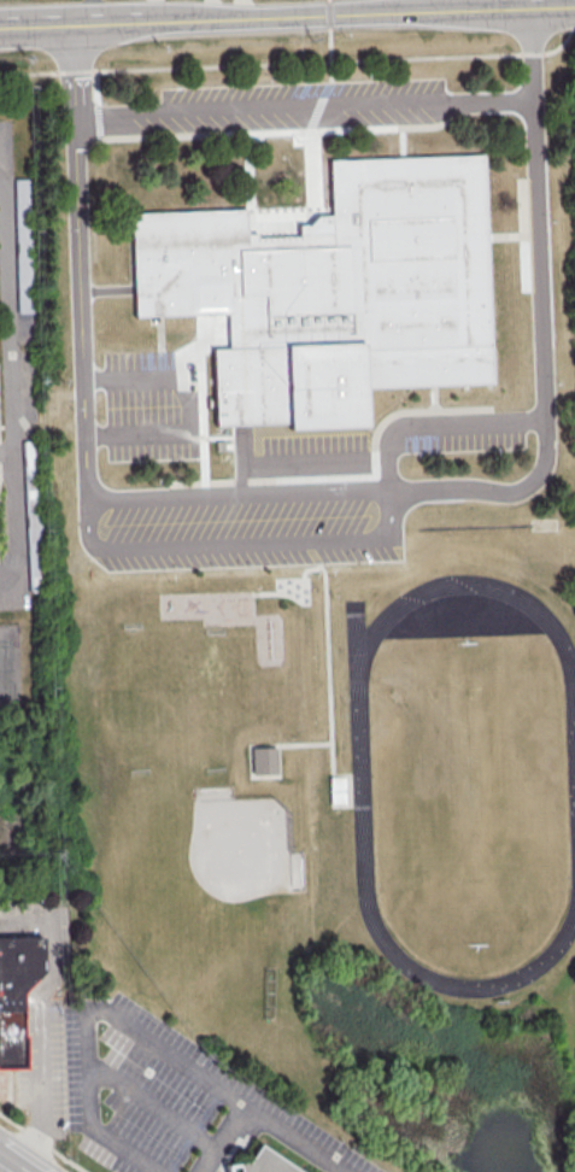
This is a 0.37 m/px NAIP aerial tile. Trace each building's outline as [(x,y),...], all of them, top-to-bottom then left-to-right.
[(488,156),(492,239),(498,385),(434,387),(376,389),(377,427),(300,429),(300,422),(256,424),(222,426),(218,351),(233,351),(231,346),(231,324),(230,315),(219,316),(159,318),(151,318),(141,318),(140,291),(139,250),(137,215),(251,210),(251,234),(256,234),(263,234),(263,238),(304,236),(303,232),(339,230),(335,162),(488,156)] [(217,443),(227,444),(225,453),(217,452),(217,443)] [(280,749),(281,775),(256,777),(254,750),(280,749)] [(2,1072),(0,1067),(0,943),(0,939),(49,938),(51,973),(31,992),(34,1071),(2,1072)] [(262,1144),(302,1171),(230,1171),(229,1165),(250,1162),(262,1144)]
